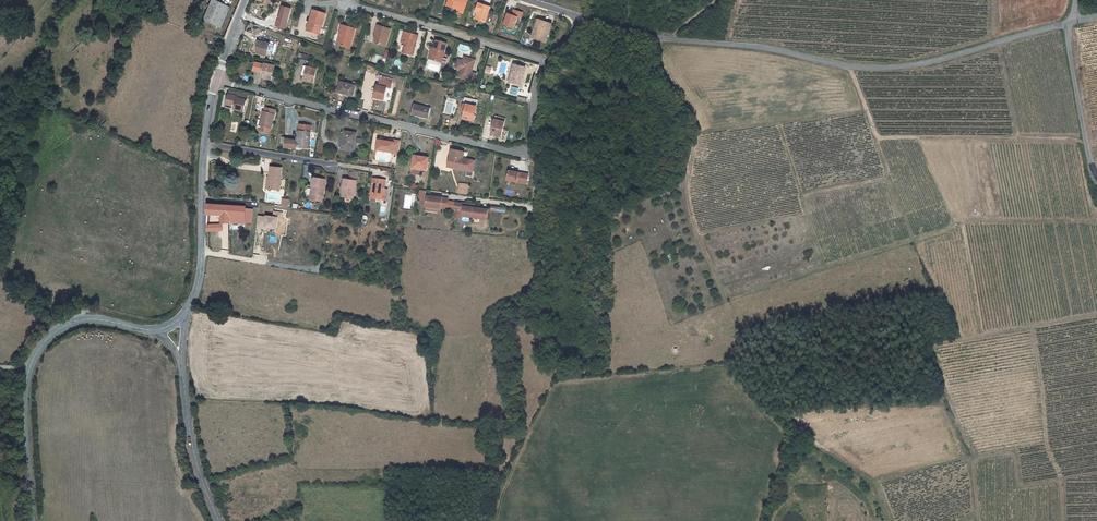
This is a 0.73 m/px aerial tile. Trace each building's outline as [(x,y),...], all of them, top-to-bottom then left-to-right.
[(214,0),(210,0),(202,18),(221,26),(229,6),(214,0)] [(445,8),(463,14),(468,0),(447,0),(445,8)] [(475,4),(473,9),(476,10),(475,12),(473,19),(483,22),(487,7),(475,4)] [(291,9),(281,6),(276,26),(285,28),(291,9)] [(506,12),(501,25),(513,29),(517,17),(521,18),(523,12),(513,9),(511,14),(506,12)] [(305,20),(302,31),(314,34),(320,13),(309,10),(307,15),(310,15),(308,20),(305,20)] [(533,33),(531,32),(529,39),(543,42),(549,23),(536,20),(533,33)] [(337,34),(334,45),(345,48),(351,28),(338,24),(335,33),(337,34)] [(372,25),(370,33),(372,34),(371,38),(370,43),(381,46),(386,29),(372,25)] [(415,36),(404,33),(401,43),(403,43),(402,45),(400,54),(409,57),(415,36)] [(430,48),(427,58),(437,61),(442,43),(432,40),(430,48)] [(253,50),(252,56),(261,58),(264,45),(253,43),(251,49),(253,50)] [(455,69),(453,76),(469,80),(471,73),(466,72),(470,60),(459,56),(458,61),(453,59),(451,68),(455,69)] [(513,64),(508,81),(521,85),(526,68),(513,64)] [(260,66),(257,80),(266,82),(269,68),(260,66)] [(299,76),(298,83),(308,84),(311,70),(298,67),(297,76),(299,76)] [(336,83),(334,94),(344,97),(344,94),(349,95),(351,86),(336,83)] [(371,85),(369,97),(378,100),(381,87),(371,85)] [(226,93),(225,97),(234,99),(234,100),(244,102),(245,97),(226,93)] [(234,99),(225,97),(223,107),(229,108),(229,107),(232,107),(231,112),(241,114),(244,102),(234,100),(234,99)] [(462,97),(458,117),(468,119),(472,99),(462,97)] [(410,103),(407,113),(420,116),(420,115),(425,115),(427,107),(410,103)] [(259,114),(258,119),(259,120),(257,128),(258,128),(257,133),(265,135),(266,130),(267,130),(272,112),(262,109),(261,114),(259,114)] [(496,134),(499,119),(489,117),(486,132),(496,134)] [(281,139),(280,147),(291,149),(291,147),(303,148),(305,132),(306,126),(294,124),(293,130),(293,132),(292,140),(290,140),(282,139),(281,139)] [(335,137),(333,146),(336,146),(336,148),(348,150),(351,133),(339,131),(338,137),(335,137)] [(388,141),(377,139),(375,150),(392,152),(392,154),(398,155),(401,140),(389,138),(388,141)] [(466,151),(449,148),(445,169),(464,172),(465,172),(474,173),(477,159),(464,157),(466,151)] [(409,162),(408,174),(421,175),(422,163),(409,162)] [(503,167),(501,177),(522,180),(523,170),(503,167)] [(263,180),(262,191),(273,192),(275,170),(264,169),(263,180)] [(307,178),(306,186),(308,186),(306,195),(306,199),(317,201),(318,197),(320,180),(307,178)] [(338,179),(337,187),(339,188),(337,197),(348,199),(351,181),(338,179)] [(369,179),(366,198),(381,201),(383,190),(380,189),(381,181),(369,179)] [(424,195),(423,205),(438,207),(444,207),(445,200),(445,197),(439,196),(424,195)] [(477,203),(445,200),(444,207),(460,209),(461,204),(477,206),(477,203)] [(460,209),(460,214),(485,217),(486,207),(477,206),(461,204),(460,209)] [(216,218),(218,207),(203,206),(202,216),(216,218)] [(216,224),(225,225),(238,225),(239,209),(218,207),(216,218),(216,224)] [(245,226),(247,210),(239,209),(238,225),(245,226)] [(257,215),(256,227),(276,229),(277,219),(282,219),(283,212),(274,211),(273,217),(257,215)]
